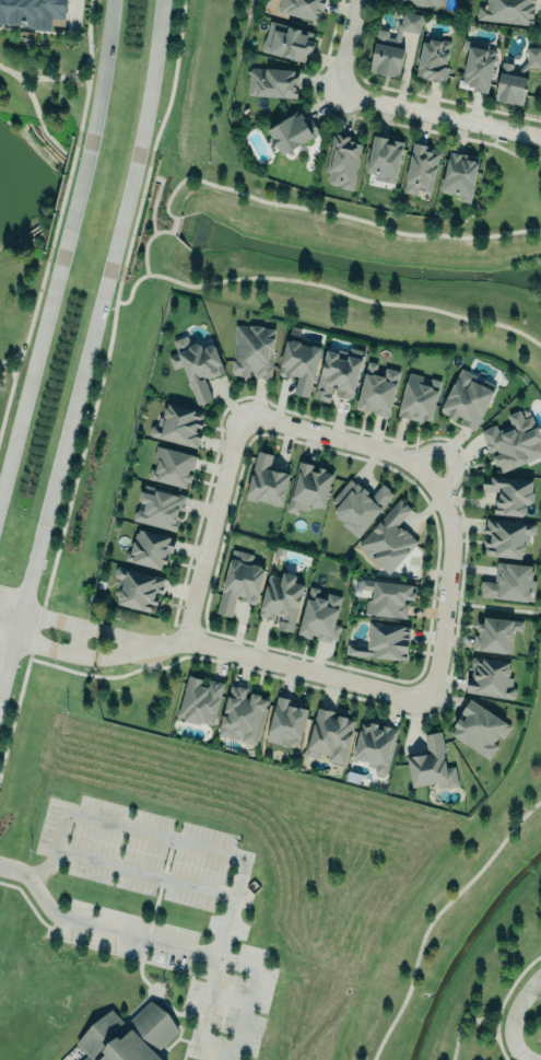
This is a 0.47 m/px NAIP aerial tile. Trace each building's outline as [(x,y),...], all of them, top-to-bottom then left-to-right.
[(51,28),(52,18),(65,19),(66,0),(0,0),(0,26),(51,28)] [(277,11),(310,20),(310,23),(318,26),(321,11),(324,4),(325,0),(280,0),(277,11)] [(442,8),(443,0),(397,0),(442,8)] [(483,7),(484,0),(535,0),(532,25),(477,20),(478,5),(483,7)] [(367,71),(374,72),(374,73),(380,75),(388,78),(388,77),(397,78),(400,60),(402,49),(397,48),(401,30),(417,34),(422,15),(402,11),(399,24),(397,23),(393,38),(386,36),(387,32),(386,32),(387,31),(377,28),(377,31),(376,30),(371,54),(367,71)] [(269,21),(261,50),(303,61),(306,50),(310,51),(313,42),(309,40),(311,32),(269,21)] [(445,83),(450,42),(421,38),(416,79),(445,83)] [(486,93),(494,53),(492,50),(487,49),(487,45),(462,39),(460,50),(467,51),(460,80),(458,79),(456,88),(486,93)] [(521,106),(527,78),(520,77),(526,68),(540,68),(540,47),(526,47),(525,61),(518,70),(511,69),(511,65),(501,62),(493,101),(521,106)] [(293,70),(254,67),(249,70),(247,94),(255,95),(297,97),(298,71),(293,70)] [(281,156),(319,133),(311,120),(307,123),(299,110),(266,130),(281,156)] [(352,190),(362,144),(349,142),(350,137),(333,133),(323,183),(352,190)] [(395,184),(403,141),(372,136),(366,173),(374,174),(373,180),(395,184)] [(411,142),(401,193),(414,195),(415,188),(421,189),(421,190),(430,193),(436,158),(440,159),(442,151),(431,148),(430,152),(425,151),(426,145),(411,142)] [(477,156),(447,152),(441,193),(460,195),(459,201),(471,203),(477,156)] [(235,325),(249,326),(249,324),(263,325),(263,327),(274,328),(274,338),(273,339),(271,378),(261,377),(260,376),(254,376),(255,371),(251,371),(250,376),(239,375),(237,374),(232,374),(235,325)] [(211,400),(204,379),(223,373),(214,344),(200,348),(198,342),(189,345),(186,336),(172,340),(176,353),(168,356),(172,370),(183,366),(196,405),(211,400)] [(286,337),(290,338),(292,337),(299,338),(301,340),(310,343),(313,341),(319,343),(320,347),(308,395),(293,392),(297,374),(293,372),(292,375),(285,374),(284,374),(280,374),(278,371),(286,337)] [(362,357),(351,397),(337,394),(338,388),(331,386),(328,400),(314,396),(326,347),(339,350),(338,354),(346,357),(348,352),(362,357)] [(355,405),(363,407),(363,408),(368,409),(368,407),(372,408),(372,409),(374,409),(373,412),(388,416),(400,370),(386,365),(385,369),(385,370),(385,373),(376,371),(378,362),(367,359),(355,405)] [(461,366),(477,374),(473,380),(481,383),(483,378),(497,385),(475,429),(459,421),(462,416),(457,413),(455,417),(439,409),(461,366)] [(397,416),(430,424),(440,380),(407,373),(397,416)] [(168,400),(195,407),(195,409),(202,410),(202,416),(200,424),(196,422),(193,431),(200,432),(196,446),(152,434),(150,432),(151,424),(155,422),(157,423),(160,415),(164,416),(164,412),(164,406),(167,405),(168,400)] [(537,424),(540,434),(540,437),(538,439),(540,446),(540,454),(502,471),(498,464),(496,465),(492,455),(497,453),(496,449),(490,452),(481,431),(494,424),(497,431),(511,424),(507,415),(519,409),(524,419),(531,416),(536,426),(537,424)] [(147,479),(188,489),(192,475),(191,474),(196,456),(157,446),(152,469),(149,468),(147,479)] [(289,473),(269,469),(273,455),(256,451),(245,498),(281,507),(289,473)] [(298,461),(286,506),(289,511),(294,513),(299,510),(307,511),(308,505),(311,506),(319,508),(324,506),(332,474),(330,473),(325,471),(325,468),(318,466),(316,470),(311,469),(313,465),(298,461)] [(491,475),(532,479),(531,489),(533,492),(533,500),(530,502),(525,502),(525,512),(522,514),(493,512),(495,497),(498,494),(498,491),(482,490),(483,480),(491,481),(491,475)] [(357,536),(393,492),(383,482),(372,497),(367,493),(369,491),(356,481),(354,482),(351,478),(331,500),(336,505),(332,509),(336,512),(336,514),(341,520),(343,519),(345,521),(343,523),(357,536)] [(145,485),(187,493),(184,509),(178,508),(177,514),(179,514),(176,529),(132,520),(134,510),(140,506),(143,508),(145,501),(142,500),(140,497),(140,489),(145,485)] [(399,499),(357,545),(389,574),(417,541),(399,524),(412,509),(399,499)] [(524,558),(526,534),(535,535),(535,523),(487,520),(485,542),(484,556),(524,558)] [(166,570),(174,538),(134,529),(127,561),(166,570)] [(216,609),(230,558),(231,557),(233,549),(254,554),(251,561),(259,563),(261,566),(264,567),(256,602),(254,603),(249,602),(248,599),(242,597),(243,594),(236,592),(231,614),(216,609)] [(496,560),(531,563),(531,567),(532,569),(531,579),(536,580),(534,590),(530,589),(530,591),(529,597),(527,599),(481,595),(481,587),(480,587),(480,581),(482,581),(482,580),(495,581),(496,560)] [(119,564),(165,576),(163,584),(164,584),(162,593),(154,591),(153,595),(160,596),(157,604),(154,603),(155,606),(153,610),(150,610),(118,601),(119,598),(117,596),(120,587),(116,586),(119,578),(116,576),(114,574),(116,568),(119,564)] [(259,618),(277,621),(275,629),(293,632),(302,584),(294,583),(296,575),(281,572),(280,577),(266,574),(259,618)] [(360,578),(413,583),(413,591),(415,591),(414,601),(408,601),(407,617),(364,613),(365,601),(367,598),(371,598),(372,591),(358,590),(360,578)] [(309,584),(297,631),(303,632),(303,633),(310,636),(311,632),(317,633),(316,637),(329,640),(330,637),(337,639),(340,625),(334,622),(341,595),(327,591),(326,596),(318,594),(320,587),(309,584)] [(478,620),(483,621),(484,615),(513,617),(513,619),(524,620),(522,630),(513,629),(511,652),(480,648),(480,649),(472,648),(473,633),(478,633),(479,629),(477,628),(478,620)] [(409,626),(369,623),(367,645),(347,644),(346,655),(407,660),(409,626)] [(473,655),(509,660),(509,664),(510,666),(509,676),(513,676),(511,686),(514,686),(516,689),(516,696),(513,698),(466,690),(469,675),(471,676),(473,666),(471,666),(471,664),(470,664),(471,657),(472,657),(473,655)] [(177,714),(188,673),(193,673),(192,674),(196,674),(202,677),(201,682),(202,682),(202,683),(205,684),(205,683),(207,683),(209,677),(214,678),(214,680),(216,682),(217,679),(224,682),(213,724),(200,721),(200,723),(184,719),(184,717),(177,714)] [(231,684),(217,733),(232,737),(233,731),(236,731),(236,733),(238,734),(239,732),(243,732),(240,739),(256,743),(268,698),(260,696),(261,692),(251,690),(249,697),(245,696),(247,686),(237,683),(236,685),(231,684)] [(277,696),(266,741),(279,744),(281,736),(291,738),(289,744),(298,745),(308,709),(301,707),(302,704),(291,701),(291,699),(277,696)] [(488,758),(500,737),(502,739),(511,725),(468,700),(458,715),(459,716),(448,735),(488,758)] [(304,755),(319,759),(320,757),(343,763),(355,718),(316,708),(304,755)] [(353,754),(356,755),(357,758),(365,760),(367,759),(368,759),(366,765),(375,767),(374,770),(376,773),(383,774),(386,773),(397,729),(389,726),(390,726),(383,724),(383,727),(376,726),(377,722),(375,720),(371,720),(369,725),(365,724),(362,723),(363,729),(360,727),(353,754)] [(407,755),(412,785),(436,780),(438,787),(446,785),(446,787),(458,784),(455,765),(446,767),(443,752),(445,752),(442,730),(432,731),(424,734),(427,752),(419,752),(415,753),(411,754),(407,755)] [(156,1052),(164,1059),(88,1059),(91,1058),(77,1042),(111,1009),(122,1020),(130,1018),(150,1000),(180,1030),(156,1052)]
